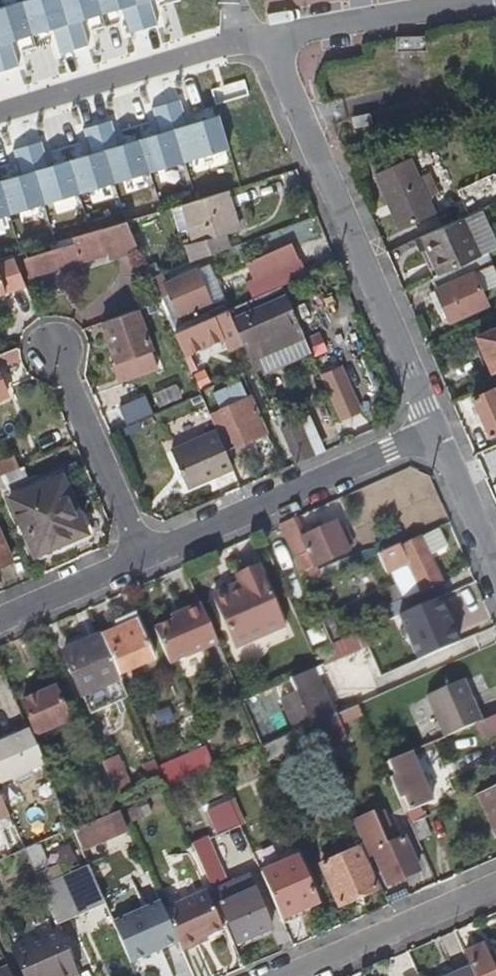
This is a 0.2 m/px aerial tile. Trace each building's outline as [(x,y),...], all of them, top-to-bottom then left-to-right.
[(0,5),(0,67),(17,62),(10,37),(53,24),(61,49),(88,41),(82,19),(120,7),(127,31),(159,21),(153,0),(18,0),(0,5)] [(428,33),(399,34),(399,49),(429,48),(428,33)] [(229,147),(219,114),(190,123),(182,97),(150,107),(157,130),(119,142),(113,120),(85,128),(93,154),(49,167),(41,142),(15,150),(23,175),(0,182),(0,216),(229,147)] [(483,113),(491,136),(495,135),(495,109),(483,113)] [(433,215),(426,198),(417,177),(409,158),(374,171),(397,229),(433,215)] [(417,177),(426,198),(437,194),(428,173),(417,177)] [(236,228),(226,189),(182,202),(192,243),(186,246),(191,261),(230,247),(225,232),(236,228)] [(461,218),(476,212),(471,200),(451,209),(455,221),(461,218)] [(461,218),(478,259),(484,256),(495,251),(477,212),(476,212),(461,218)] [(478,259),(461,218),(455,221),(421,236),(438,276),(468,263),(478,259)] [(123,220),(71,235),(72,243),(23,258),(28,276),(107,253),(109,257),(137,249),(123,220)] [(289,244),(246,263),(252,275),(295,256),(289,244)] [(253,279),(262,275),(297,259),(295,256),(252,275),(253,279)] [(468,263),(473,275),(480,292),(495,285),(488,267),(484,256),(478,259),(468,263)] [(24,283),(13,257),(0,261),(0,290),(24,283)] [(283,286),(305,276),(297,259),(262,275),(253,279),(246,282),(253,298),(256,298),(270,291),(283,286)] [(480,292),(473,275),(468,263),(438,276),(431,279),(436,290),(425,295),(433,316),(445,312),(450,322),(486,306),(480,292)] [(163,283),(176,312),(180,322),(214,306),(213,303),(225,298),(210,265),(198,270),(197,267),(163,283)] [(159,301),(166,317),(176,312),(163,283),(159,273),(149,278),(159,301)] [(295,385),(320,373),(287,297),(233,321),(243,343),(263,390),(292,378),(295,385)] [(253,298),(228,309),(231,316),(259,305),(256,298),(253,298)] [(174,333),(186,361),(191,359),(186,345),(218,330),(228,350),(243,343),(233,321),(231,316),(228,309),(174,333)] [(136,310),(102,323),(119,366),(134,359),(141,378),(159,371),(136,310)] [(491,372),(495,370),(495,331),(478,339),(491,372)] [(485,374),(491,372),(478,339),(472,341),(485,374)] [(0,353),(0,366),(7,363),(19,358),(18,355),(19,346),(3,352),(0,353)] [(134,359),(119,366),(126,384),(141,378),(134,359)] [(322,376),(340,420),(359,412),(341,368),(322,376)] [(210,385),(204,372),(195,376),(200,389),(210,385)] [(9,393),(0,373),(0,397),(9,393)] [(221,412),(248,401),(240,382),(213,394),(221,412)] [(471,398),(489,435),(495,432),(495,388),(471,398)] [(210,416),(217,432),(225,451),(261,436),(262,439),(267,436),(251,400),(248,401),(221,412),(210,416)] [(210,416),(205,405),(194,410),(199,422),(210,416)] [(131,424),(125,410),(110,417),(116,431),(131,424)] [(310,417),(297,422),(311,457),(325,451),(310,417)] [(280,430),(295,464),(311,457),(297,422),(280,430)] [(187,489),(233,469),(225,451),(217,432),(170,452),(187,489)] [(22,467),(16,456),(0,463),(0,477),(22,467)] [(62,476),(9,497),(33,556),(88,532),(62,476)] [(296,518),(279,526),(306,586),(320,580),(315,568),(347,554),(334,524),(303,537),(296,518)] [(420,537),(378,555),(386,574),(388,573),(409,566),(419,592),(391,605),(387,607),(393,620),(398,617),(438,600),(447,596),(429,557),(448,548),(439,529),(421,538),(420,537)] [(0,533),(0,566),(11,561),(0,533)] [(409,566),(388,573),(394,586),(384,591),(391,605),(419,592),(409,566)] [(239,583),(263,573),(260,567),(237,577),(239,583)] [(287,627),(263,573),(239,583),(242,589),(214,602),(236,649),(287,627)] [(242,589),(239,583),(211,595),(214,602),(242,589)] [(438,600),(398,617),(418,662),(458,644),(438,600)] [(217,643),(200,604),(181,612),(183,617),(173,622),(155,629),(170,664),(217,643)] [(115,621),(118,629),(139,620),(136,612),(115,621)] [(183,617),(181,612),(171,617),(173,622),(183,617)] [(118,629),(103,636),(104,638),(120,676),(155,659),(139,620),(118,629)] [(333,646),(315,654),(321,668),(350,655),(362,650),(357,636),(343,642),(333,646)] [(120,676),(104,638),(66,655),(84,696),(122,679),(120,676)] [(297,732),(311,726),(331,717),(311,672),(291,681),(297,694),(284,700),(297,732)] [(473,726),(482,722),(463,680),(427,697),(444,739),(473,726)] [(37,734),(69,720),(54,689),(23,703),(37,734)] [(331,717),(311,726),(317,739),(322,751),(348,741),(337,714),(331,717)] [(482,722),(473,726),(480,742),(495,735),(495,716),(482,722)] [(297,732),(263,747),(269,760),(282,755),(302,746),(317,739),(311,726),(297,732)] [(0,742),(0,783),(42,764),(27,730),(0,742)] [(302,746),(282,755),(284,758),(304,749),(302,746)] [(161,770),(169,788),(215,768),(208,750),(161,770)] [(406,813),(411,824),(433,814),(428,804),(432,802),(412,753),(389,763),(395,778),(391,780),(399,798),(403,796),(410,812),(406,813)] [(124,767),(108,775),(120,803),(137,795),(124,767)] [(480,794),(495,831),(495,787),(480,794)] [(0,797),(0,825),(10,820),(0,797)] [(241,827),(231,803),(209,812),(218,836),(241,827)] [(129,830),(121,812),(73,834),(81,851),(129,830)] [(376,852),(389,882),(417,870),(403,839),(397,842),(384,812),(375,816),(373,813),(353,822),(367,855),(376,852)] [(227,886),(205,837),(193,843),(238,945),(272,930),(248,877),(227,886)] [(359,850),(322,866),(340,905),(376,889),(359,850)] [(29,862),(24,851),(17,854),(22,865),(29,862)] [(262,873),(281,918),(316,902),(296,857),(262,873)] [(40,888),(63,878),(59,866),(35,877),(40,888)] [(55,923),(104,903),(88,868),(63,878),(40,888),(55,923)] [(179,943),(183,953),(209,942),(207,937),(223,928),(208,892),(165,912),(179,943)] [(165,912),(161,902),(113,923),(131,964),(179,943),(165,912)] [(78,974),(59,931),(15,951),(26,975),(74,975),(78,974)] [(464,954),(470,968),(474,975),(495,975),(495,954),(488,957),(484,945),(464,954)] [(7,968),(0,971),(0,975),(11,975),(7,968)] [(470,968),(452,975),(474,975),(470,968)]
